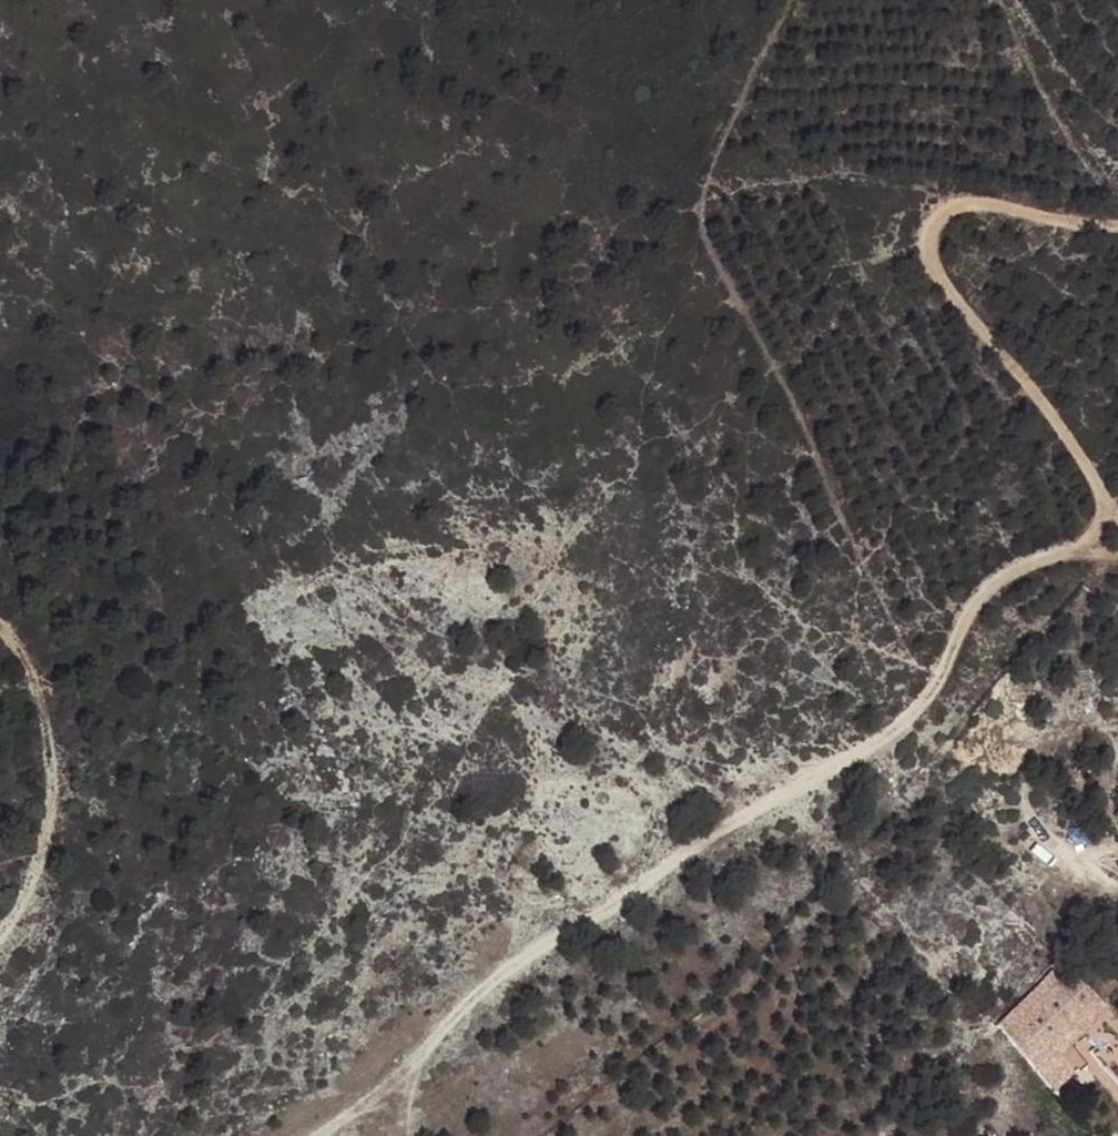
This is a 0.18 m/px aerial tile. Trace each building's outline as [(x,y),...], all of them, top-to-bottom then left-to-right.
[(1071,973),(1056,957),(1047,966),(1052,972),(995,1027),(1019,1055),(1035,1041),(1048,1053),(1099,1005),(1067,976),(1071,973)] [(1019,1055),(1035,1075),(1053,1058),(1048,1053),(1035,1041),(1019,1055)] [(1073,1050),(1066,1054),(1079,1071),(1085,1067),(1073,1050)] [(1102,1067),(1117,1090),(1117,1054),(1102,1067)]
